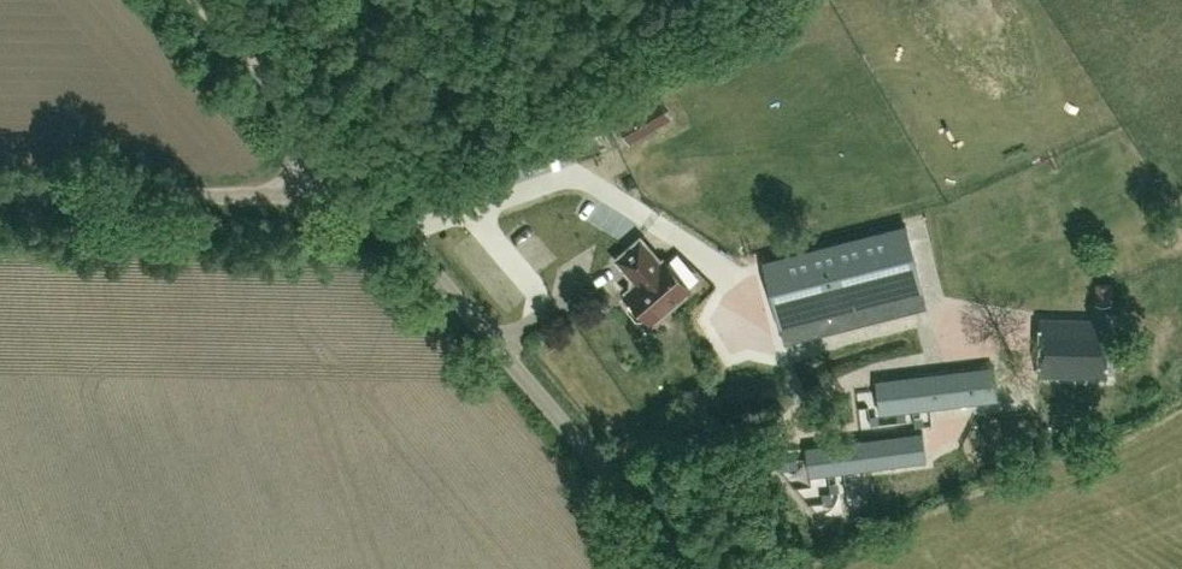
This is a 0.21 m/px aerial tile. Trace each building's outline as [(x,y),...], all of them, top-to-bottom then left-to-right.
[(629,141),(650,129),(639,109),(618,121),(629,141)] [(906,225),(764,262),(784,338),(926,301),(906,225)] [(640,240),(617,261),(632,278),(629,281),(629,287),(631,290),(626,295),(632,302),(629,305),(629,310),(637,320),(643,321),(646,317),(652,324),(677,302),(681,303),(688,297),(687,293),(691,290),(664,261),(661,264),(640,240)] [(1112,304),(1113,284),(1096,283),(1095,303),(1112,304)] [(1107,377),(1110,321),(1042,317),(1039,373),(1107,377)] [(755,346),(745,365),(771,379),(781,359),(755,346)] [(933,406),(998,398),(994,367),(877,381),(881,410),(933,403),(933,406)] [(834,489),(832,473),(926,461),(922,432),(807,447),(810,476),(791,478),(793,494),(834,489)]
